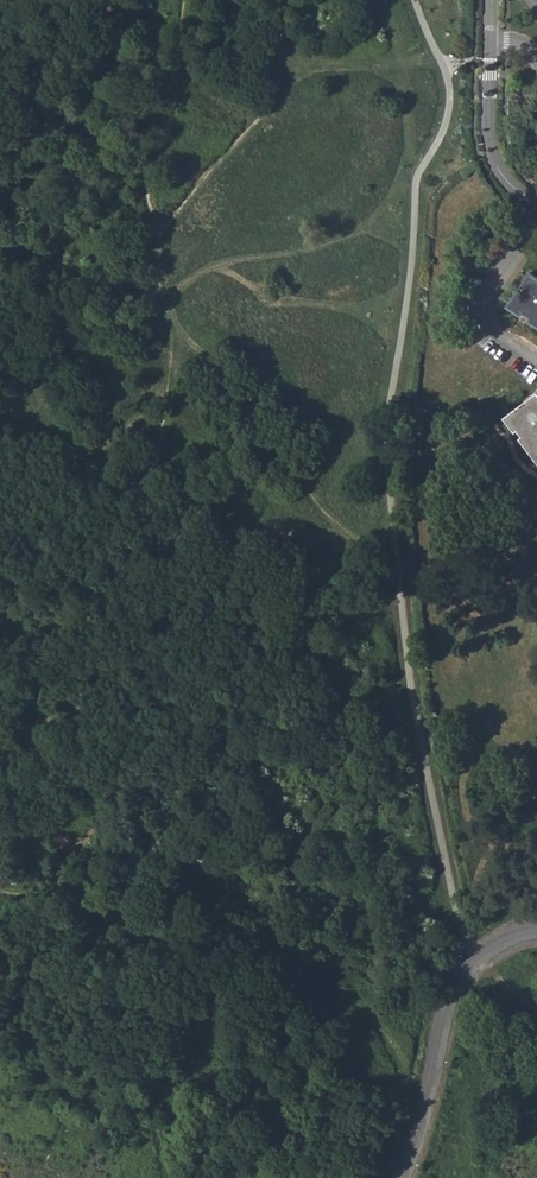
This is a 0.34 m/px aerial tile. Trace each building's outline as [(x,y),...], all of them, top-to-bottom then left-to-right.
[(508,307),(522,316),(524,314),(530,318),(529,321),(536,326),(536,278),(531,273),(508,307)] [(506,422),(515,435),(518,433),(523,439),(520,441),(536,464),(536,397),(506,422)]
